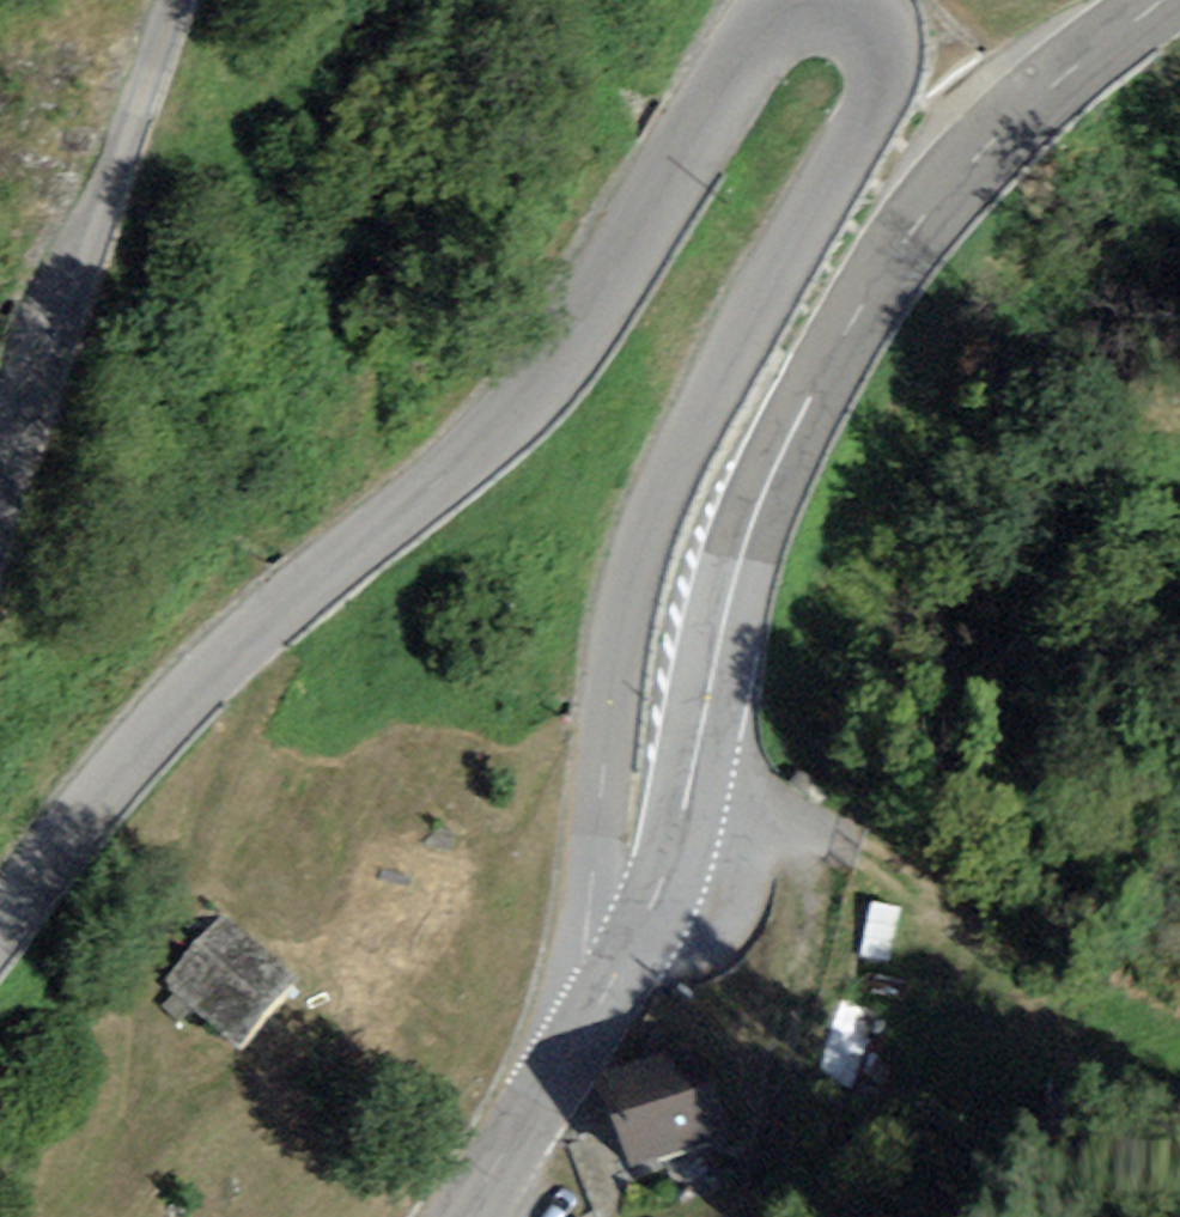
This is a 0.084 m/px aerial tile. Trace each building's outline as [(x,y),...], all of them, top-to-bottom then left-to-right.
[(297,980),(222,913),(161,981),(237,1048),(297,980)] [(686,1042),(594,1076),(628,1168),(720,1135),(686,1042)]
